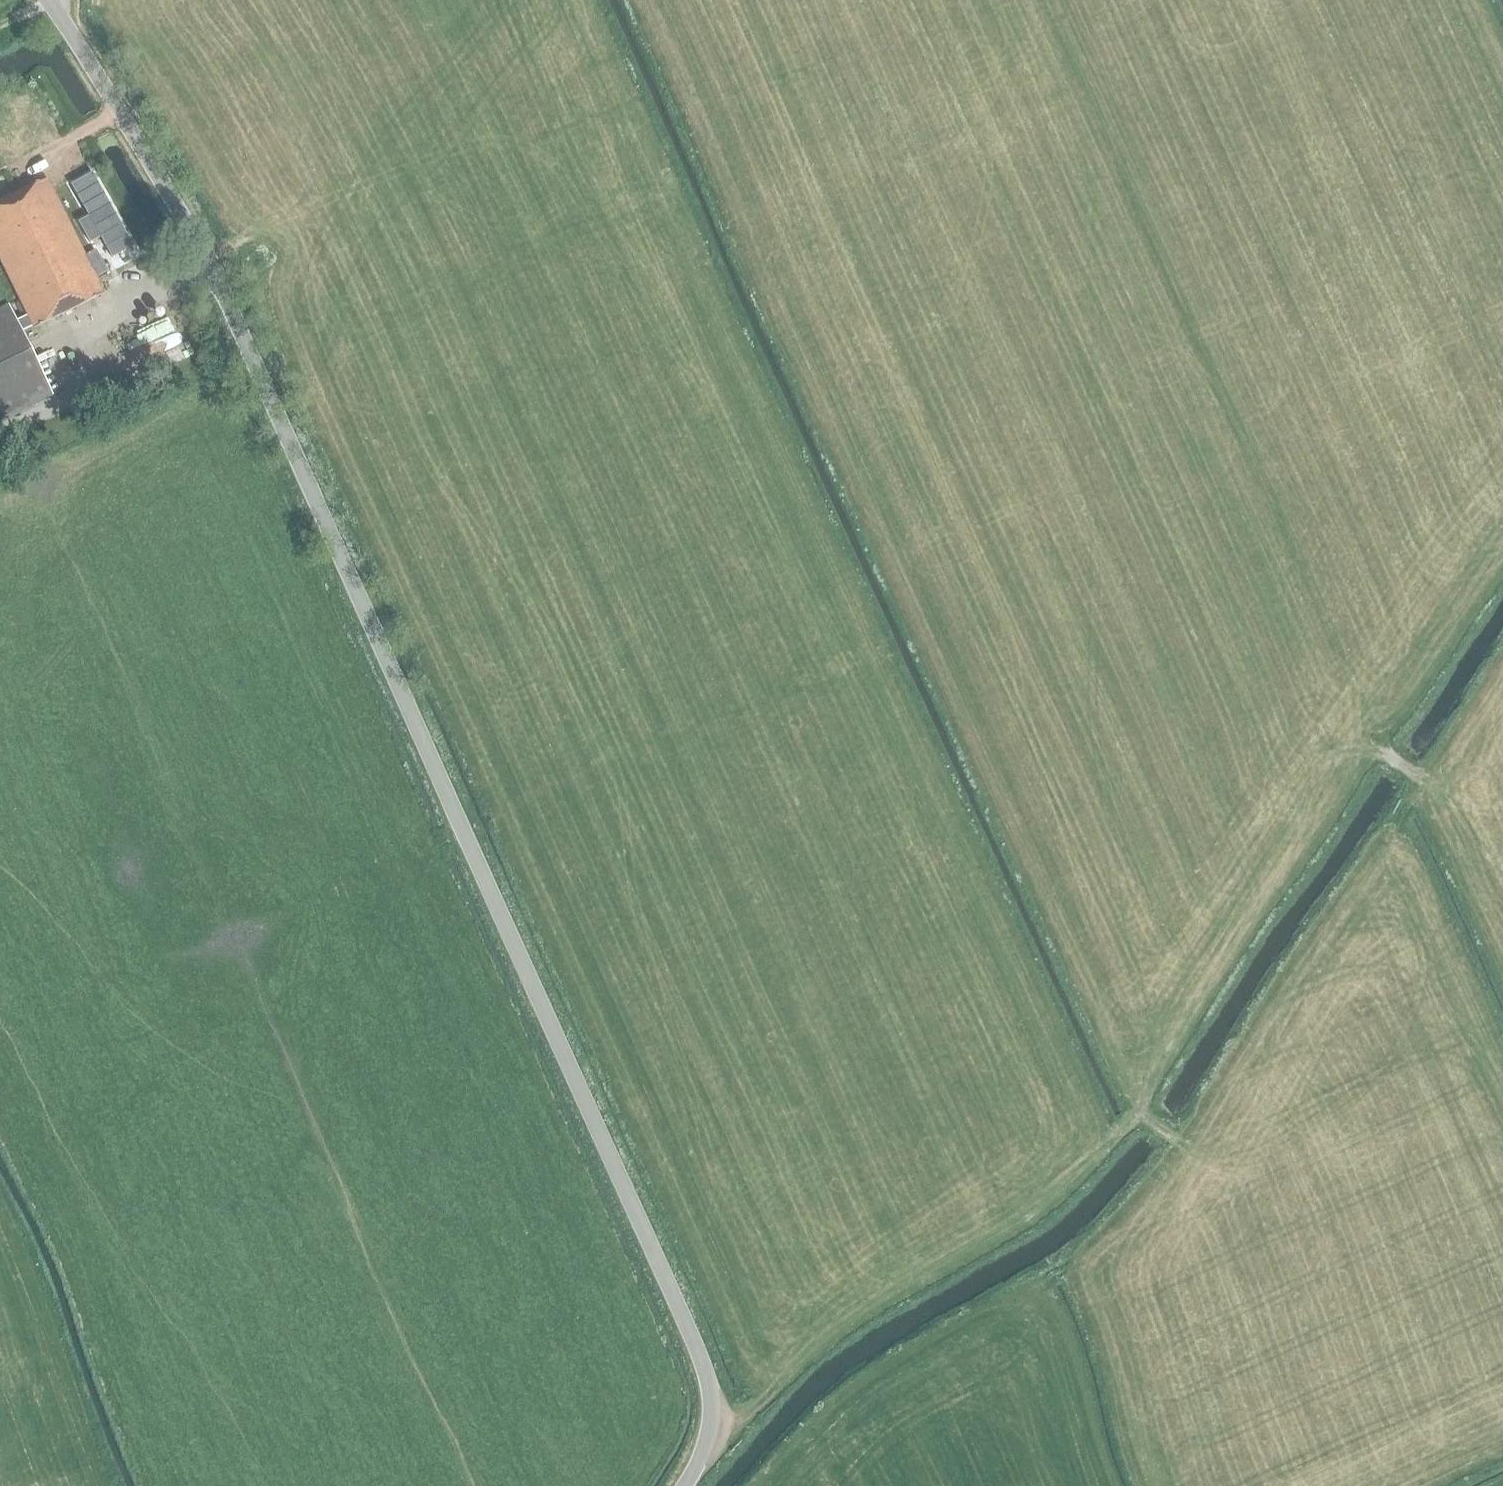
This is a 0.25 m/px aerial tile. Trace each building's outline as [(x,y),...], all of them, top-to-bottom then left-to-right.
[(133,246),(92,173),(71,184),(88,216),(78,222),(90,243),(100,237),(112,258),(133,246)] [(27,314),(16,319),(8,303),(0,306),(0,421),(53,395),(23,331),(33,326),(33,327),(101,294),(44,178),(0,200),(0,260),(27,314)]
